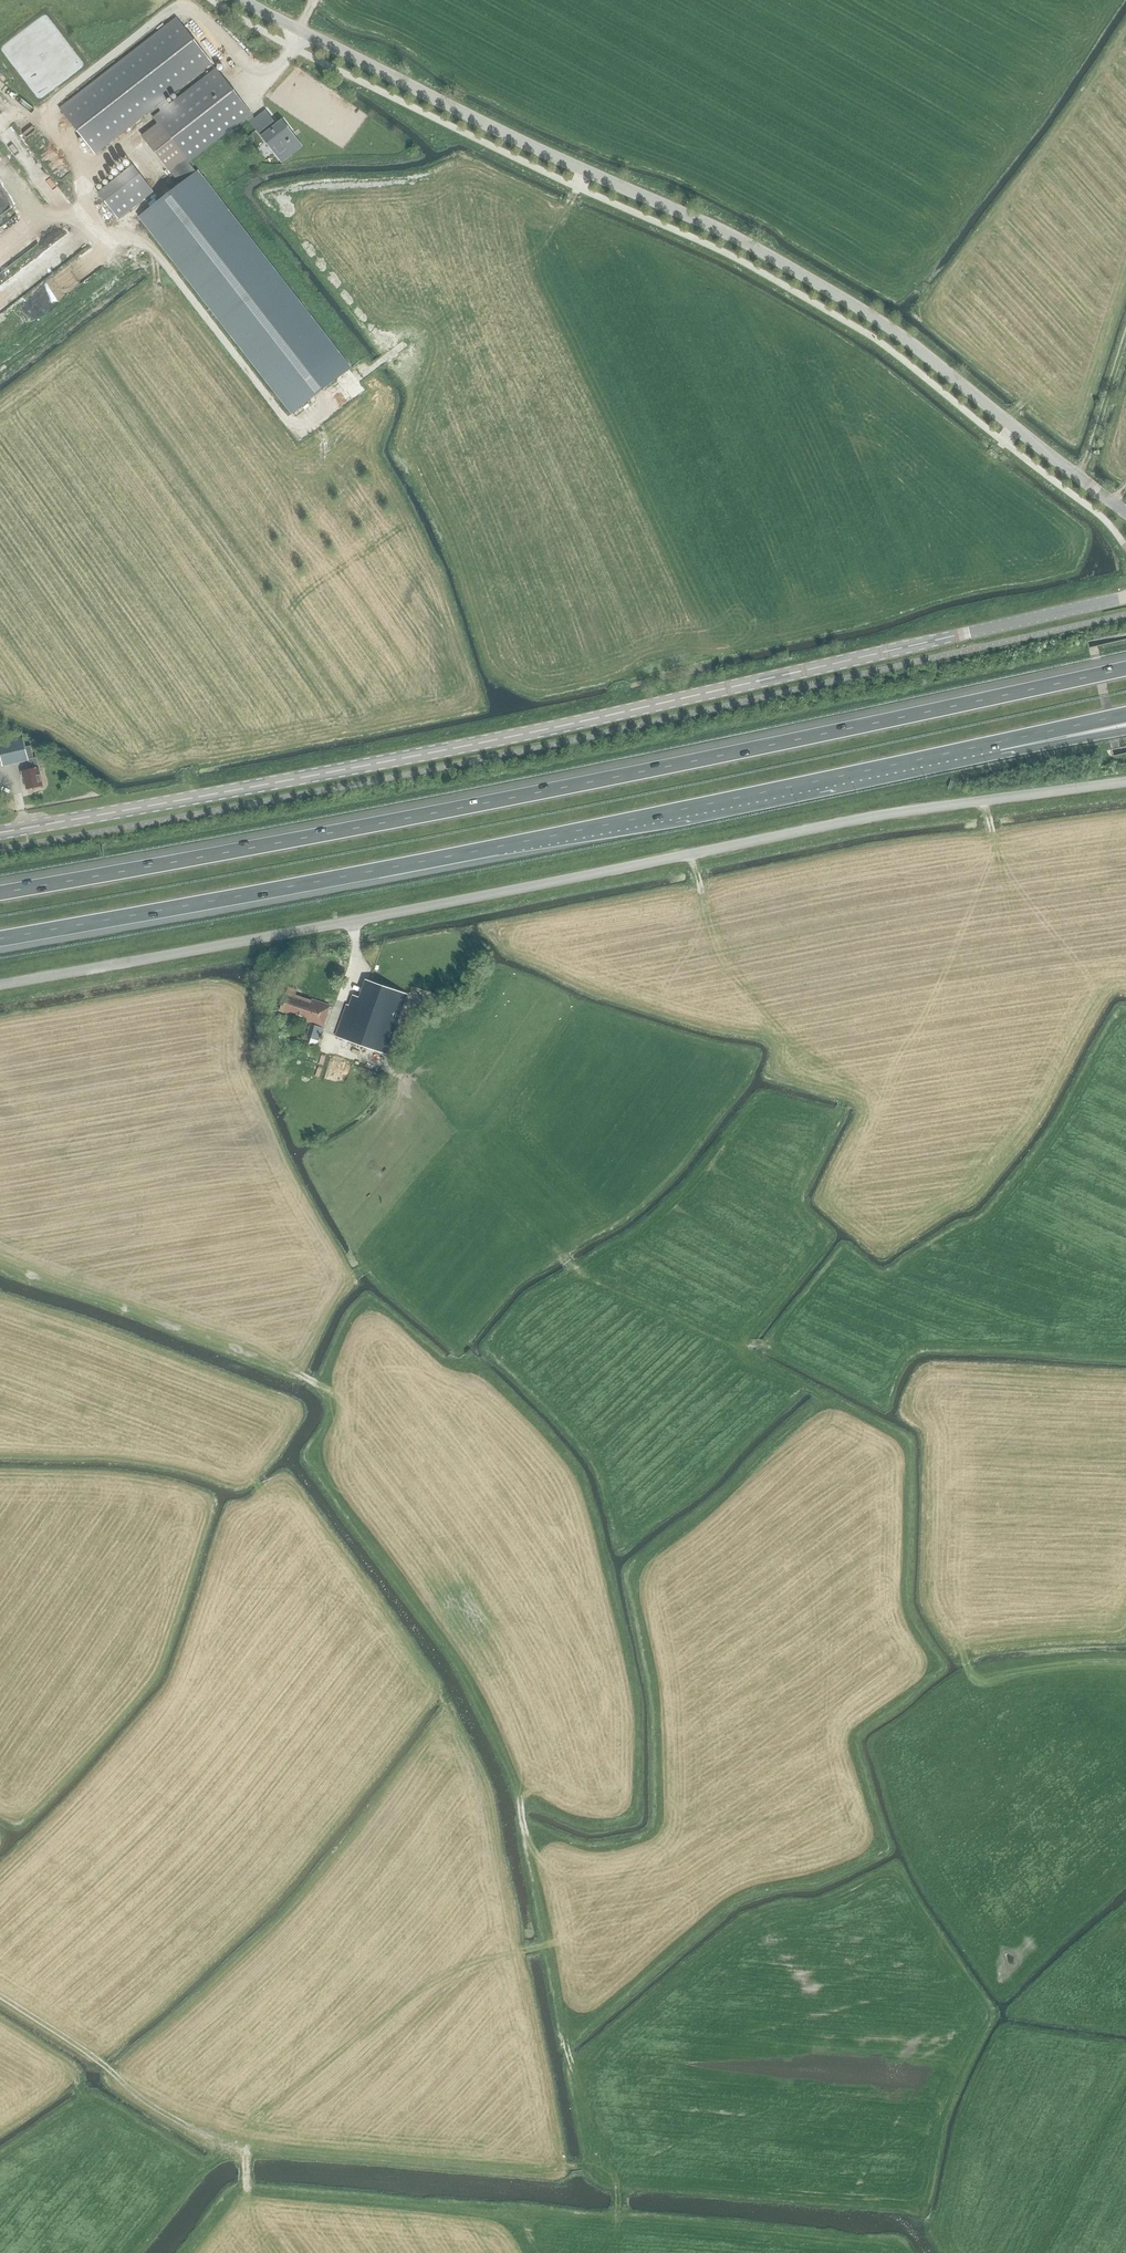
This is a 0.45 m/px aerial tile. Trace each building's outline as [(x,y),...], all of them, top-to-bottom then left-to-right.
[(179,184),(138,217),(291,414),(351,368),(198,170),(196,171),(189,162),(247,117),(250,114),(251,113),(215,68),(169,104),(166,99),(212,63),(176,17),(60,108),(95,153),(157,105),(161,110),(152,117),(157,123),(141,135),(179,184)] [(289,153),(301,145),(282,120),(276,125),(265,111),(254,119),(250,114),(247,117),(281,160),(283,158),(284,160),(291,155),(289,153)] [(118,220),(154,193),(133,165),(97,192),(118,220)] [(24,738),(0,743),(0,755),(2,766),(29,760),(31,769),(21,771),(23,778),(24,778),(27,789),(42,786),(40,776),(41,776),(39,767),(37,758),(34,759),(31,746),(26,747),(24,738)] [(386,1054),(407,994),(368,981),(362,998),(352,995),(349,1005),(346,1004),(335,1036),(386,1054)] [(307,1022),(323,1027),(330,1006),(312,999),(311,1001),(302,998),(303,996),(300,995),(299,999),(294,997),(296,992),(288,989),(280,1010),(308,1020),(307,1022)] [(306,1036),(319,1040),(323,1028),(310,1024),(306,1036)]
